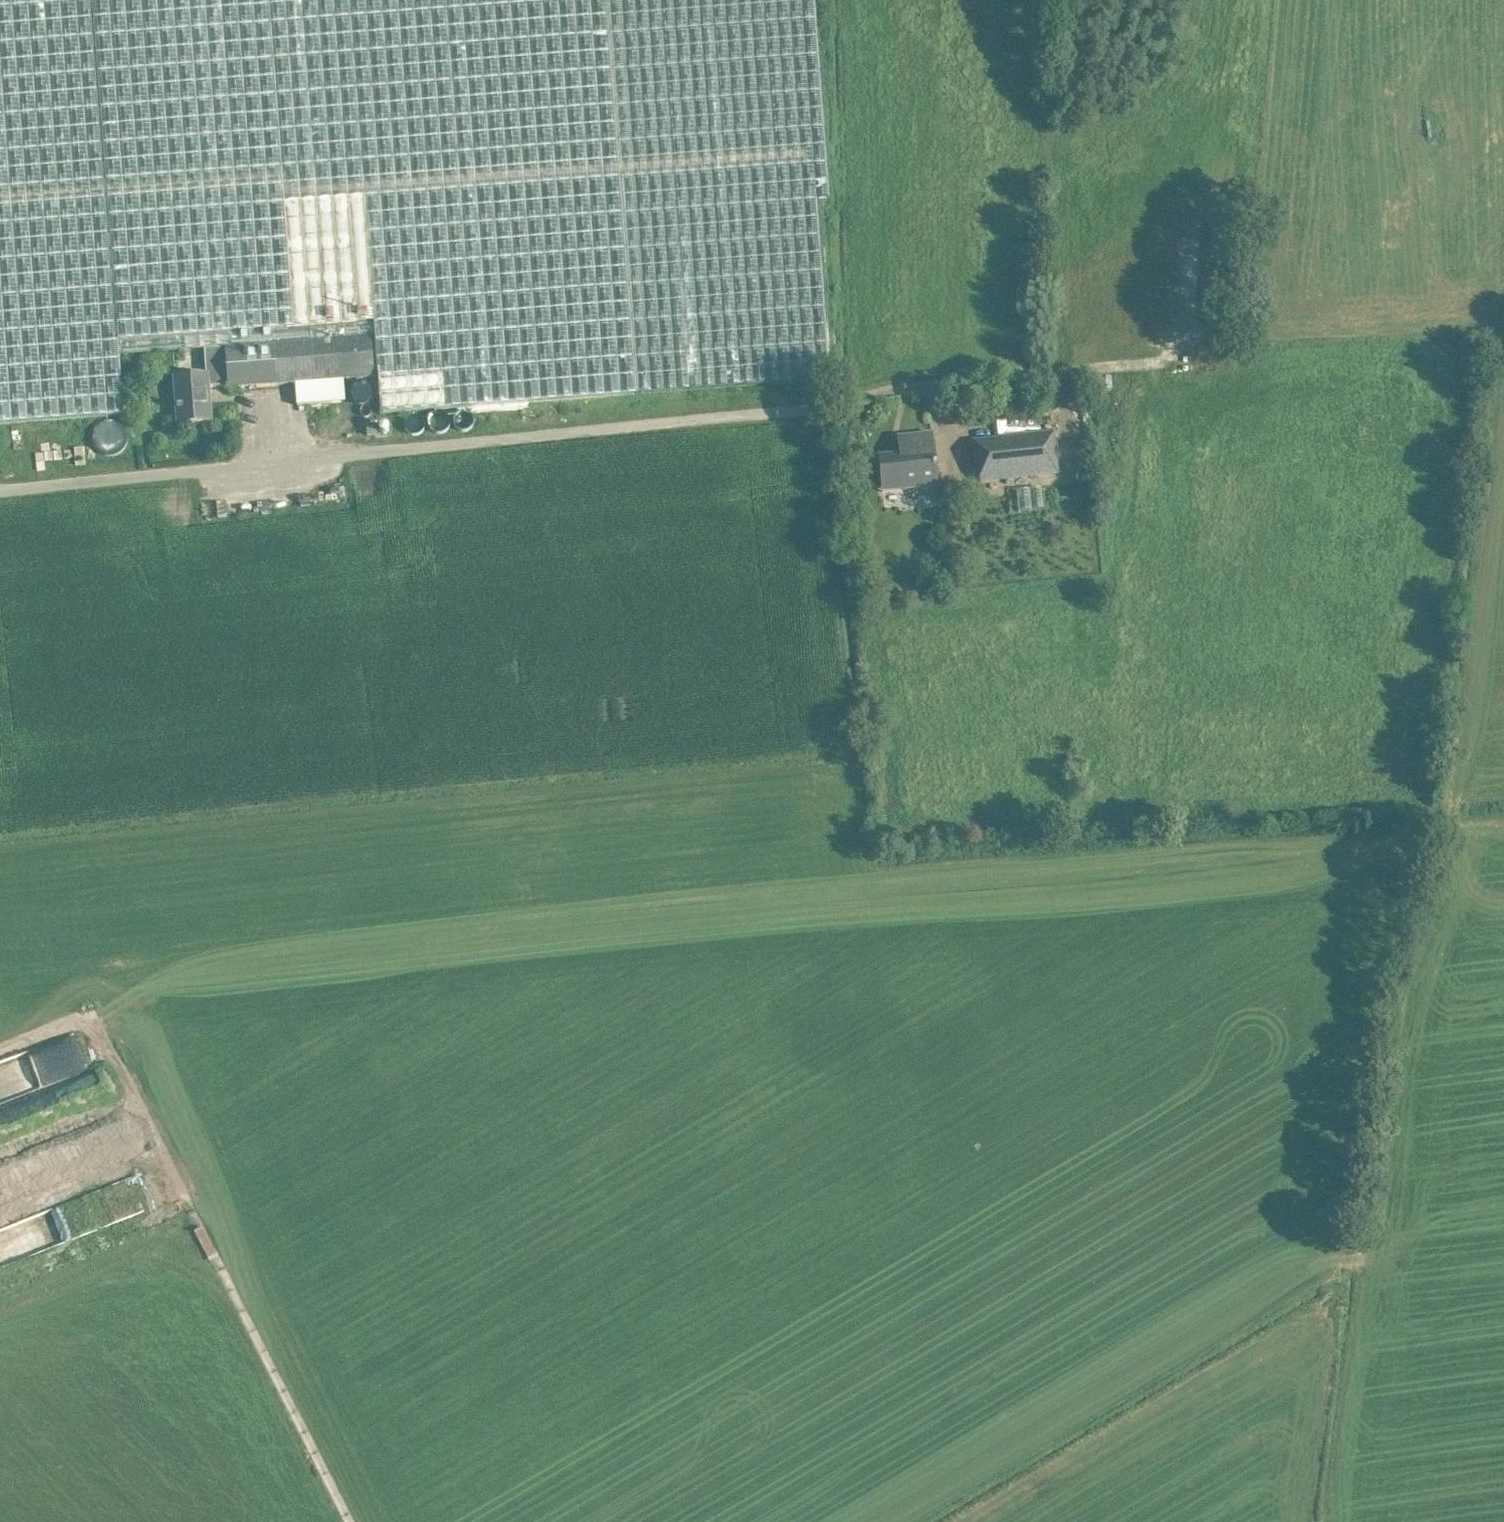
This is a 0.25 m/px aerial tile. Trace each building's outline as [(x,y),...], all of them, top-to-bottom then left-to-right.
[(225,348),(374,337),(377,378),(380,414),(830,380),(817,201),(830,200),(814,0),(0,0),(0,425),(124,415),(120,357),(173,352),(204,350),(225,348)] [(225,348),(228,387),(228,389),(296,384),(344,380),(377,378),(374,337),(225,348)] [(204,350),(205,363),(206,375),(175,377),(178,424),(211,422),(208,387),(226,386),(226,387),(228,387),(225,348),(204,350)] [(344,380),(296,384),(297,406),(346,402),(344,380)] [(367,436),(377,435),(377,424),(366,425),(367,436)] [(1053,433),(974,442),(976,464),(978,464),(980,478),(1006,475),(1006,478),(1057,473),(1053,433)] [(933,434),(898,438),(899,456),(878,458),(882,492),(938,486),(933,434)] [(85,1082),(75,1051),(0,1075),(0,1091),(5,1107),(85,1082)]
